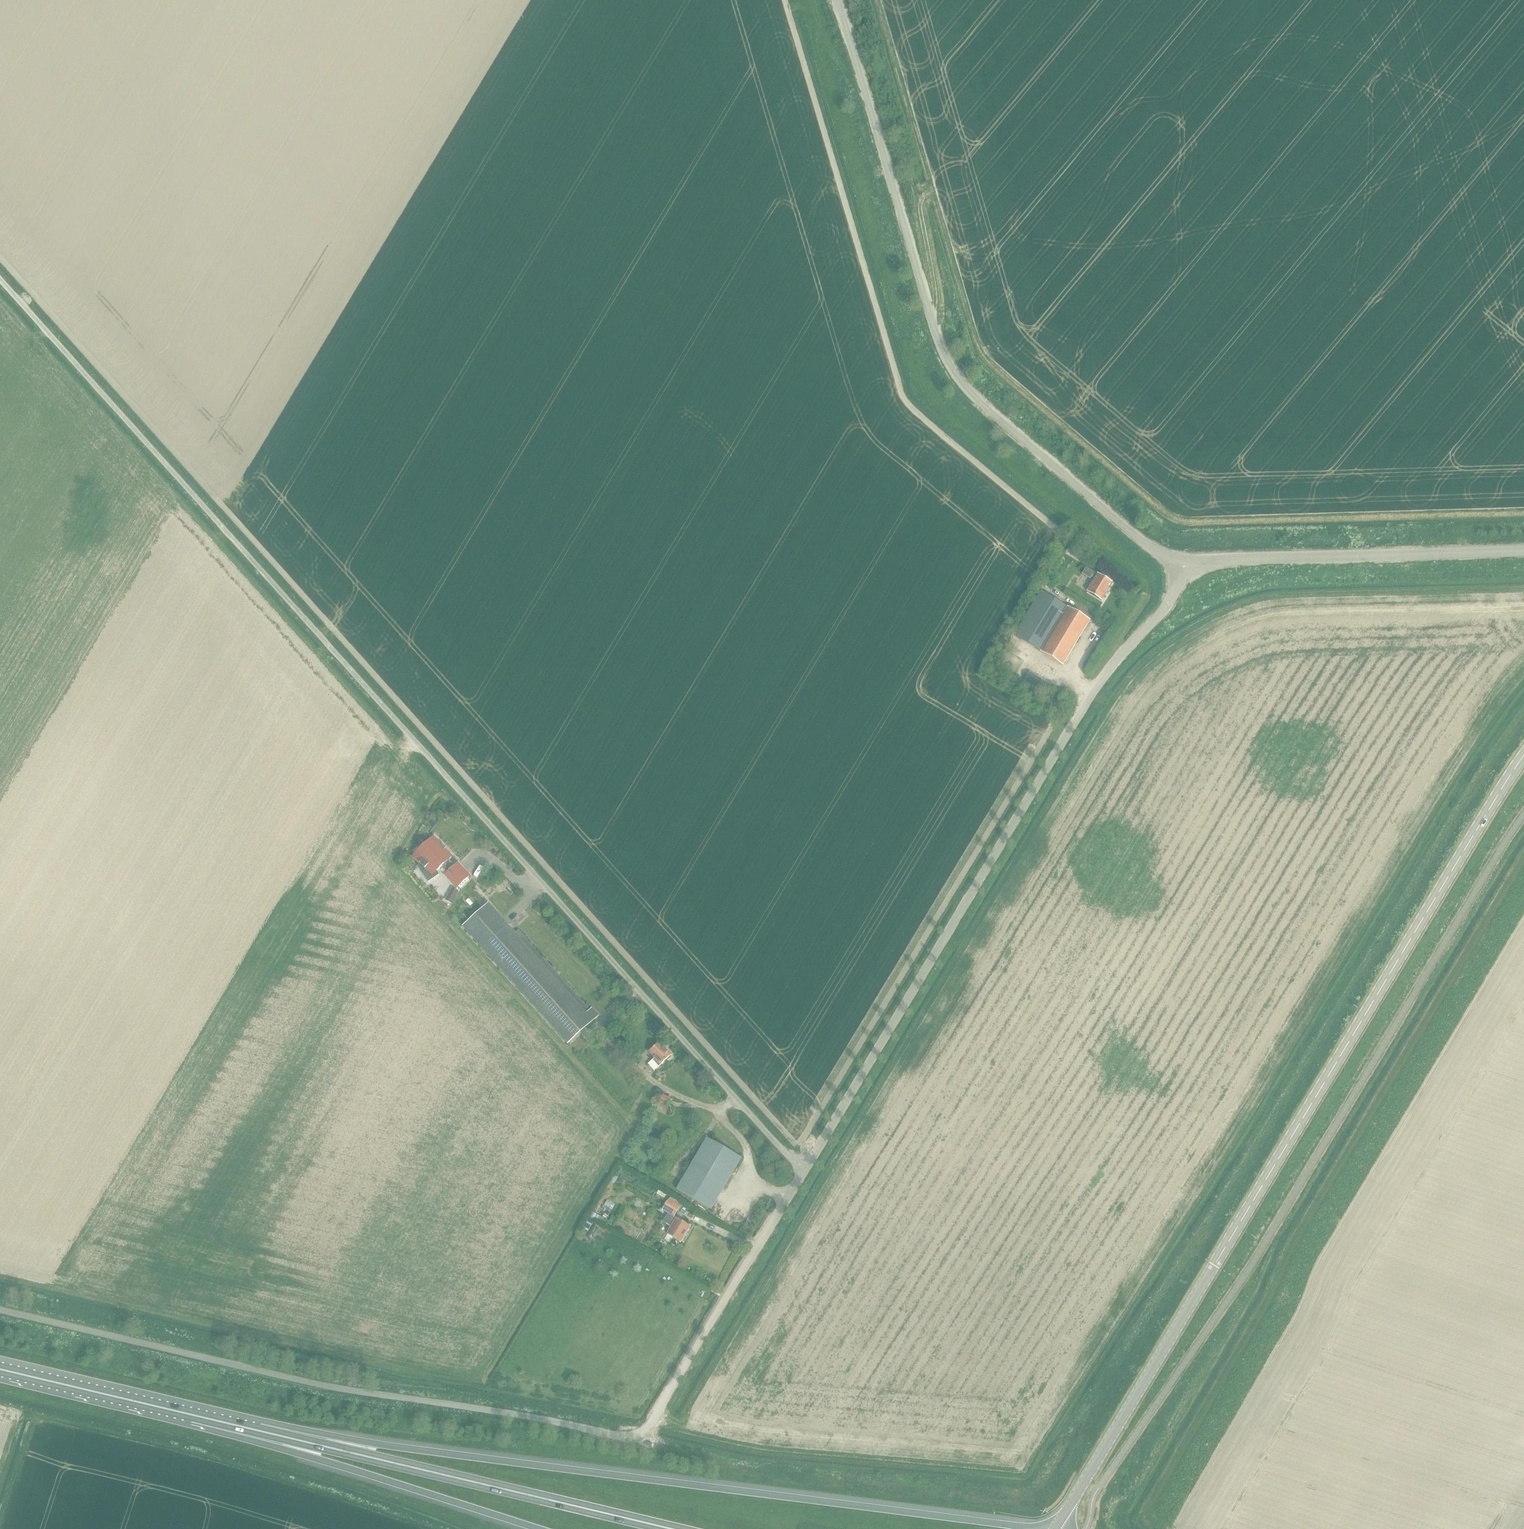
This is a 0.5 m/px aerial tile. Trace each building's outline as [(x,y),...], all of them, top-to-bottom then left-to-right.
[(1079,561),(1084,554),(1078,551),(1073,558),(1079,561)] [(1094,578),(1086,592),(1101,600),(1111,582),(1085,567),(1082,574),(1089,578),(1090,576),(1094,578)] [(1055,571),(1051,578),(1057,581),(1061,574),(1055,571)] [(1089,620),(1067,608),(1040,591),(1014,635),(1063,664),(1089,620)] [(433,837),(413,855),(420,863),(417,865),(419,868),(428,882),(439,875),(437,870),(442,865),(448,872),(445,875),(457,887),(469,875),(458,863),(455,866),(449,859),(451,857),(447,852),(448,851),(448,850),(446,851),(444,849),(446,848),(445,847),(443,849),(441,846),(442,844),(440,845),(433,837)] [(451,887),(445,899),(451,903),(458,890),(451,887)] [(487,903),(462,926),(568,1043),(597,1017),(518,929),(514,933),(487,903)] [(670,1056),(671,1055),(659,1042),(648,1052),(654,1058),(648,1063),(654,1070),(667,1059),(668,1060),(671,1057),(670,1056)] [(648,1054),(643,1048),(637,1053),(642,1059),(648,1054)] [(671,1098),(659,1093),(656,1101),(667,1106),(671,1098)] [(711,1209),(741,1158),(707,1137),(676,1189),(711,1209)] [(662,1183),(657,1189),(663,1193),(668,1187),(662,1183)] [(674,1216),(682,1203),(671,1196),(662,1210),(668,1213),(663,1222),(671,1226),(667,1234),(680,1242),(690,1226),(676,1217),(676,1218),(674,1216)] [(588,1216),(580,1230),(586,1233),(593,1219),(588,1217),(588,1216)]
